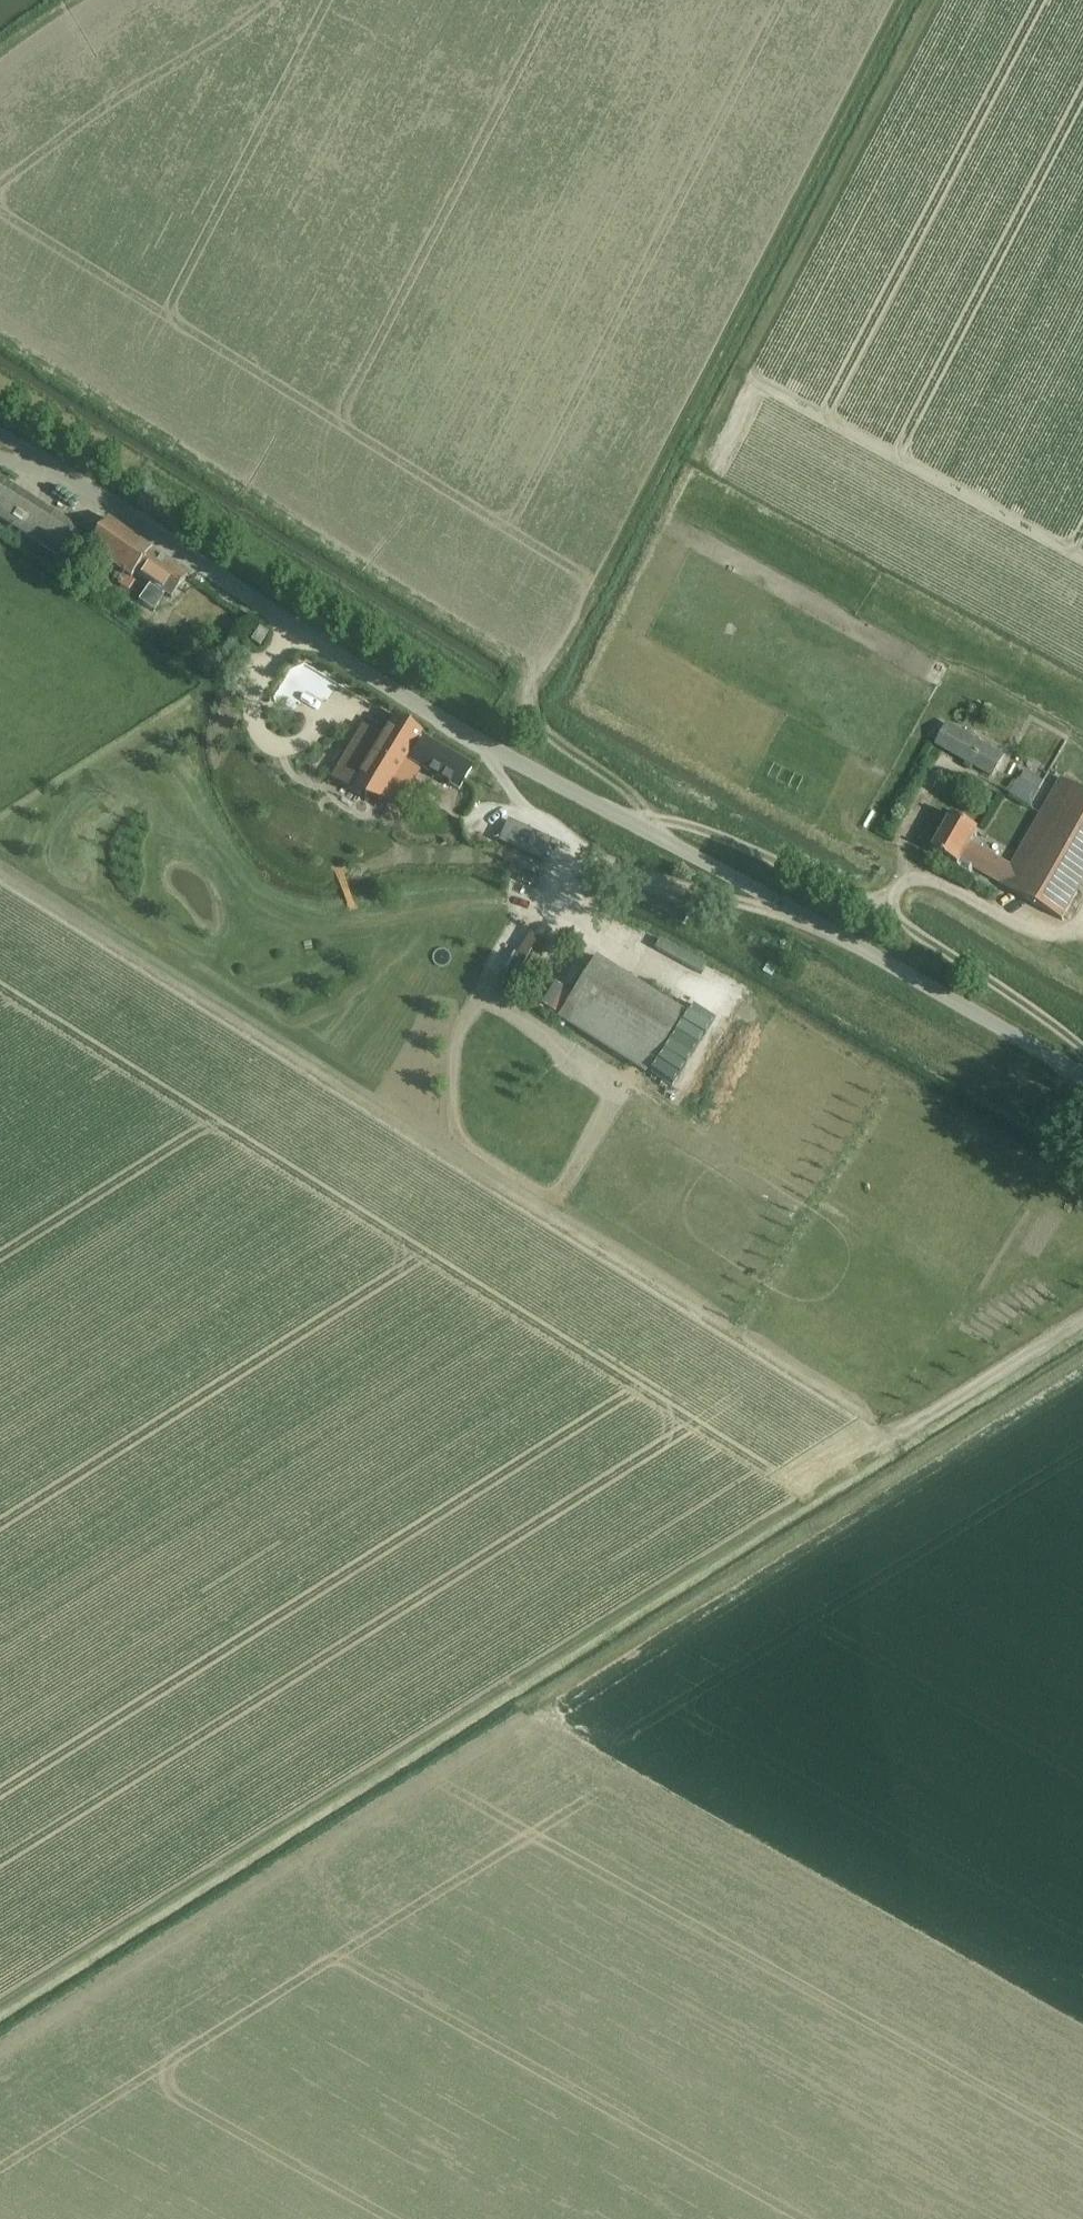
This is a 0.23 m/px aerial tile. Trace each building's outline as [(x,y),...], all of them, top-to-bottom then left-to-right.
[(0,478),(0,521),(64,563),(84,532),(53,512),(49,520),(5,492),(9,484),(0,478)] [(107,520),(87,549),(119,571),(114,578),(120,583),(119,584),(129,591),(134,582),(131,580),(135,574),(155,588),(164,594),(171,599),(187,577),(150,552),(151,550),(107,520)] [(259,647),(268,634),(260,628),(251,641),(259,647)] [(358,750),(343,774),(370,790),(377,778),(406,795),(422,768),(450,784),(458,790),(471,769),(468,767),(419,739),(423,732),(396,716),(383,739),(361,726),(350,745),(358,750)] [(992,777),(1003,758),(947,726),(937,745),(992,777)] [(1082,886),(1082,792),(1062,779),(1011,867),(971,844),(978,831),(954,817),(934,851),(958,865),(961,861),(1002,884),(1001,886),(1062,922),(1082,886)] [(1031,806),(1038,793),(1019,781),(1012,795),(1031,806)] [(498,841),(497,843),(541,864),(552,841),(550,840),(549,842),(509,823),(500,842),(498,841)] [(646,1073),(683,1014),(679,1011),(683,1004),(675,999),(670,1006),(596,959),(559,1018),(646,1073)]
